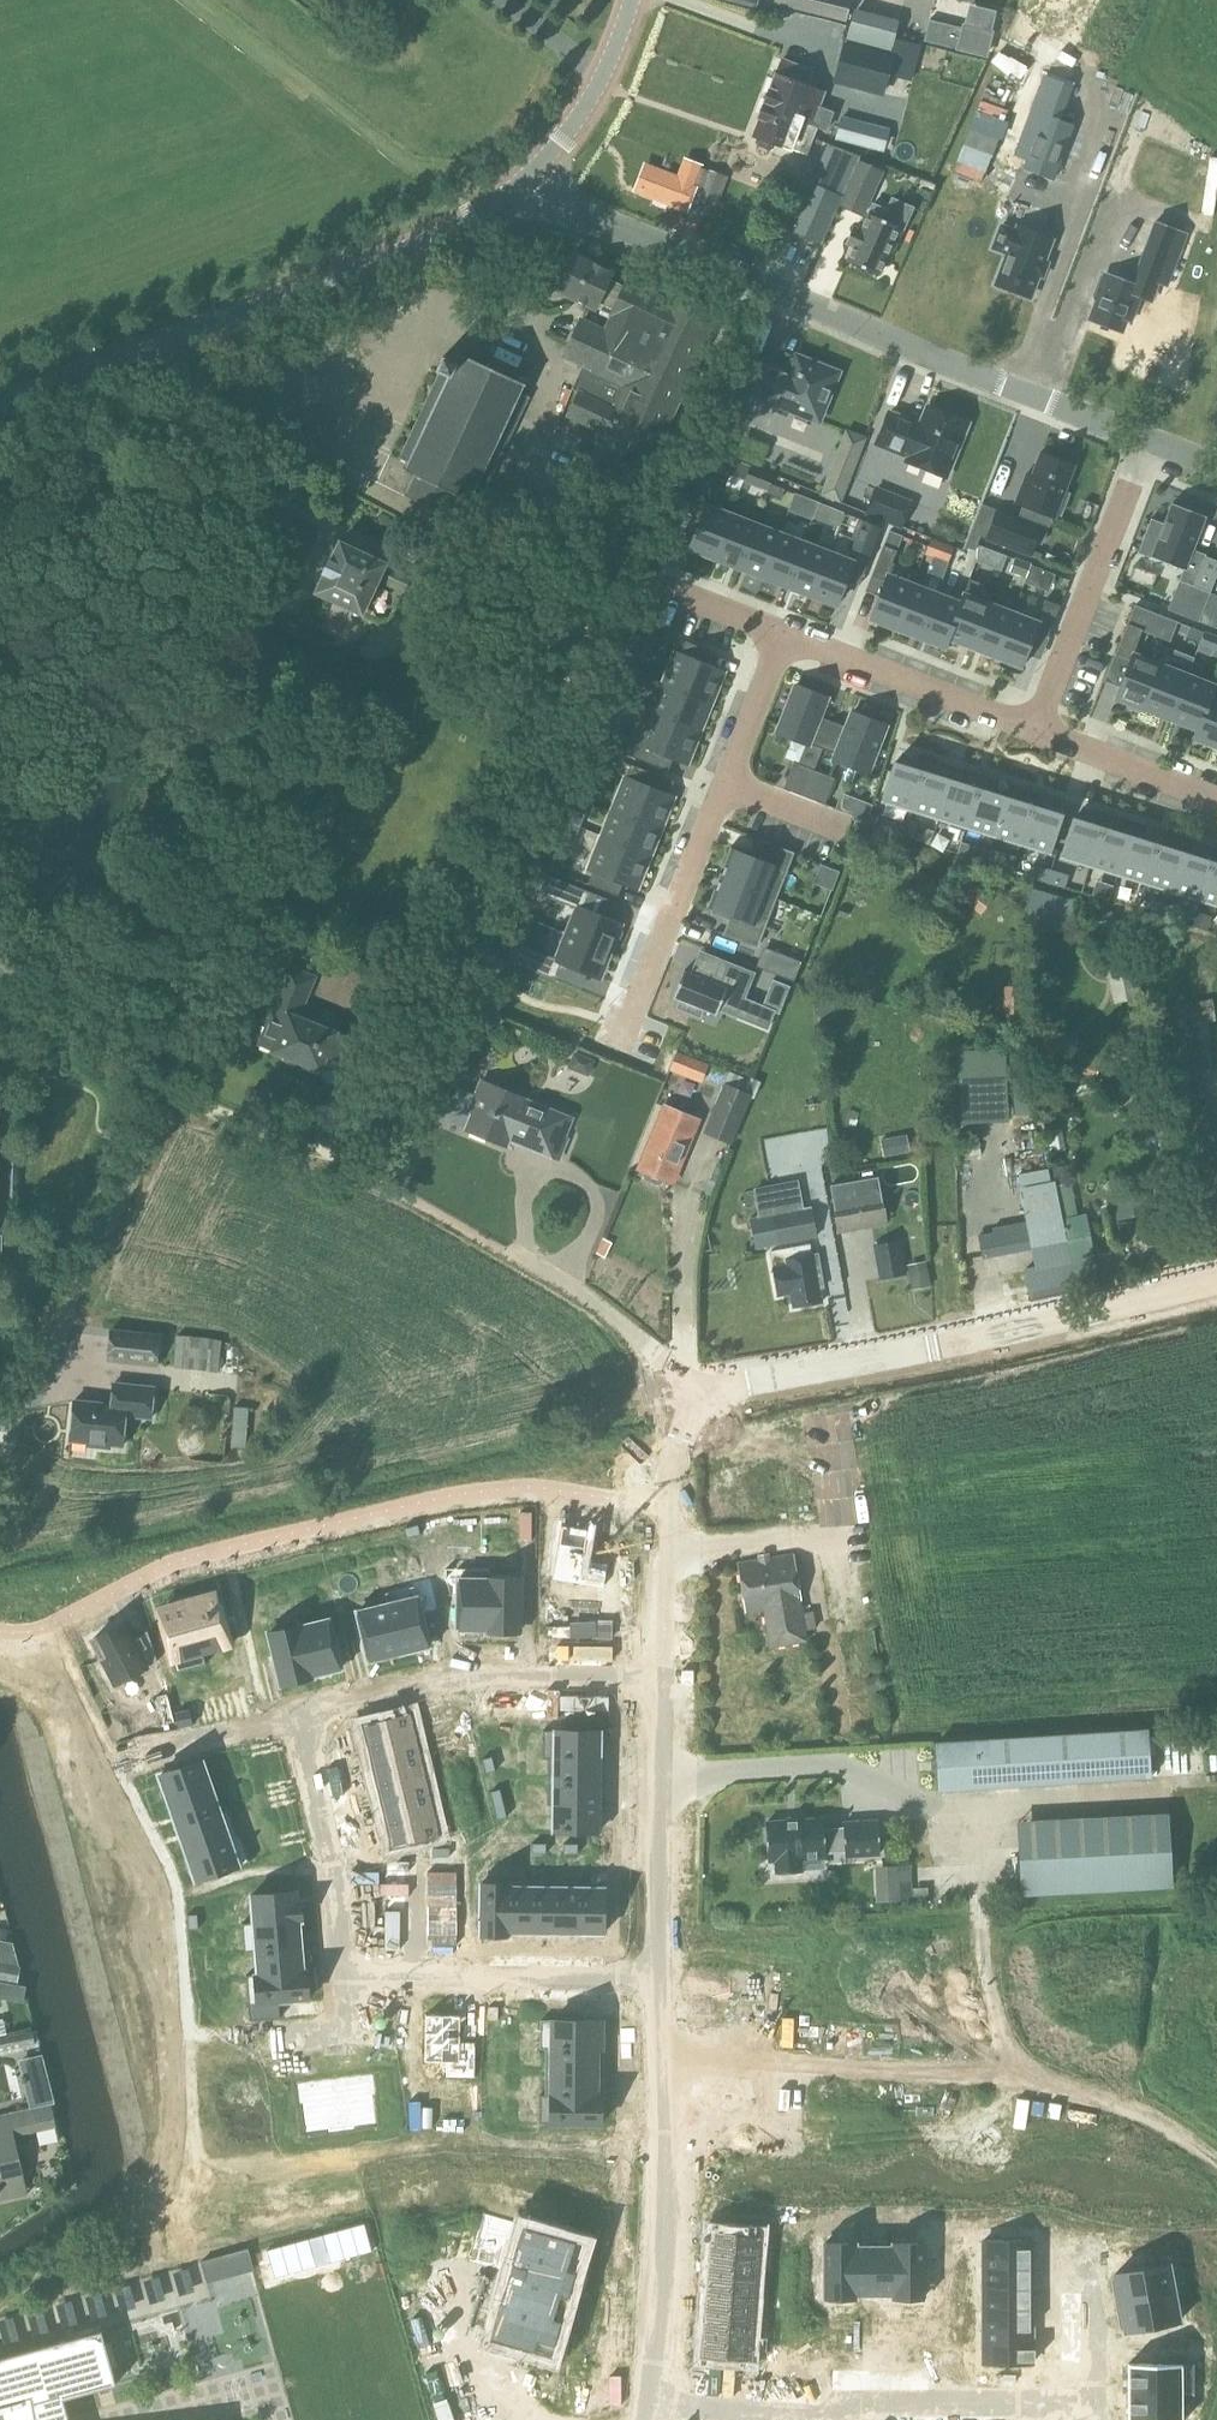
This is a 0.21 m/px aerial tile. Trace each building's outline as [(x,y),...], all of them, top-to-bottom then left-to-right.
[(851,0),(777,0),(777,2),(846,20),(851,0)] [(929,20),(924,41),(956,48),(956,51),(987,58),(993,31),(962,24),(961,28),(929,20)] [(881,89),(890,55),(844,43),(835,77),(881,89)] [(776,74),(767,98),(787,105),(788,102),(799,107),(797,112),(803,115),(801,119),(814,124),(813,125),(818,127),(826,130),(833,112),(819,107),(824,92),(804,85),(810,70),(783,60),(777,75),(776,74)] [(767,98),(753,136),(791,150),(802,121),(813,125),(814,124),(801,119),(803,115),(797,112),(799,107),(788,102),(787,105),(767,98)] [(883,152),(890,129),(843,116),(836,139),(883,152)] [(1041,116),(1022,168),(1052,178),(1070,127),(1041,116)] [(862,215),(882,171),(859,161),(839,205),(862,215)] [(714,205),(726,176),(710,169),(699,199),(714,205)] [(821,242),(848,183),(817,170),(791,229),(821,242)] [(854,247),(847,261),(878,275),(886,257),(890,259),(906,224),(885,215),(887,210),(886,210),(873,204),(861,231),(859,230),(851,246),(854,247)] [(1099,300),(1091,320),(1120,331),(1125,319),(1132,321),(1141,297),(1150,300),(1157,281),(1168,285),(1187,235),(1154,223),(1131,284),(1105,274),(1096,299),(1099,300)] [(1001,226),(993,248),(1007,253),(996,284),(1031,297),(1038,278),(1045,260),(1052,240),(1017,227),(1016,231),(1001,226)] [(575,255),(558,291),(596,309),(599,302),(615,309),(612,315),(616,317),(609,333),(582,320),(566,355),(587,365),(576,389),(579,391),(568,415),(606,433),(594,457),(643,480),(717,321),(668,298),(667,300),(628,281),(625,287),(610,280),(613,272),(575,255)] [(468,500),(472,491),(481,495),(528,395),(519,391),(523,382),(457,352),(453,360),(441,355),(434,369),(437,370),(397,456),(407,460),(403,469),(414,474),(405,495),(447,515),(457,494),(468,500)] [(742,391),(795,411),(796,418),(805,422),(811,418),(819,421),(838,374),(797,357),(794,365),(787,370),(786,373),(754,361),(742,391)] [(947,477),(968,424),(928,408),(921,426),(889,413),(877,445),(908,457),(906,462),(947,477)] [(1029,473),(1016,503),(1054,518),(1056,512),(1062,515),(1070,494),(1064,492),(1075,465),(1042,453),(1035,475),(1029,473)] [(714,561),(735,505),(734,504),(730,515),(706,506),(716,480),(702,475),(691,505),(704,511),(688,551),(714,561)] [(781,498),(785,489),(771,484),(767,493),(781,498)] [(901,530),(912,501),(874,486),(863,515),(901,530)] [(1187,510),(1171,503),(1164,523),(1151,518),(1137,552),(1183,569),(1178,580),(1194,587),(1206,555),(1194,550),(1207,518),(1202,516),(1203,511),(1189,505),(1187,510)] [(738,567),(759,514),(735,505),(714,561),(715,561),(716,558),(738,567)] [(1019,519),(997,510),(986,538),(1031,556),(1040,533),(1017,524),(1019,519)] [(762,576),(782,523),(759,514),(738,567),(762,576)] [(785,585),(802,543),(780,534),(785,524),(782,523),(762,576),(785,585)] [(873,563),(885,532),(865,524),(853,555),(873,563)] [(976,551),(981,537),(971,533),(966,547),(976,551)] [(322,571),(323,571),(314,592),(361,614),(377,580),(402,592),(410,575),(385,563),(338,540),(330,559),(328,558),(322,571)] [(809,594),(825,552),(802,543),(785,585),(809,594)] [(895,631),(913,585),(888,576),(897,551),(884,545),(872,576),(885,581),(870,621),(895,631)] [(836,608),(853,563),(825,552),(809,594),(810,595),(809,598),(836,608)] [(945,647),(964,595),(971,579),(970,579),(960,604),(937,595),(920,637),(945,647)] [(972,647),(991,599),(993,593),(979,588),(981,583),(971,579),(964,595),(945,647),(949,638),(972,647)] [(920,637),(937,595),(913,585),(895,631),(896,631),(897,628),(920,637)] [(995,659),(1015,609),(991,599),(972,647),(995,656),(994,659),(995,659)] [(1016,609),(1015,609),(995,659),(1021,669),(1035,632),(1048,637),(1061,606),(1046,600),(1037,623),(1014,614),(1016,609)] [(1142,712),(1160,665),(1133,655),(1143,629),(1128,624),(1116,654),(1131,660),(1114,701),(1142,712)] [(1204,632),(1191,627),(1187,636),(1201,642),(1204,632)] [(1216,642),(1216,637),(1204,632),(1201,642),(1215,647),(1216,642)] [(657,683),(657,684),(666,688),(710,705),(724,672),(710,666),(716,653),(685,641),(680,654),(676,652),(663,685),(657,683)] [(1171,719),(1190,671),(1188,670),(1186,675),(1160,665),(1142,712),(1144,712),(1145,708),(1171,719)] [(622,685),(628,672),(627,672),(619,668),(613,682),(621,685),(622,685)] [(1195,738),(1216,681),(1190,671),(1171,719),(1197,729),(1194,738),(1195,738)] [(1212,696),(1216,682),(1216,681),(1195,738),(1216,747),(1216,698),(1212,696)] [(1076,699),(1088,708),(1100,692),(1088,683),(1076,699)] [(700,730),(710,705),(666,688),(657,684),(648,707),(642,705),(642,706),(700,730)] [(823,749),(833,722),(820,716),(827,697),(796,685),(777,733),(809,745),(809,743),(823,749)] [(687,763),(700,730),(642,706),(623,753),(668,771),(674,758),(687,763)] [(847,727),(833,722),(823,749),(836,754),(834,760),(868,773),(886,725),(852,712),(847,727)] [(912,809),(927,758),(918,755),(914,769),(895,763),(883,800),(912,809)] [(939,818),(951,780),(932,774),(937,761),(927,758),(912,809),(939,818)] [(804,796),(814,770),(793,762),(783,788),(804,796)] [(660,830),(673,797),(647,786),(652,773),(631,765),(612,811),(660,830)] [(835,778),(814,770),(804,796),(825,804),(835,778)] [(967,826),(983,775),(973,772),(969,786),(951,780),(939,818),(967,826)] [(994,835),(1006,797),(987,792),(992,778),(983,775),(967,826),(994,835)] [(1022,844),(1038,792),(1028,789),(1024,803),(1006,797),(994,835),(1022,844)] [(867,824),(873,805),(842,792),(835,809),(854,817),(853,818),(853,819),(858,821),(867,824)] [(1050,852),(1062,815),(1042,809),(1047,795),(1038,792),(1022,844),(1050,852)] [(660,830),(612,811),(602,836),(650,855),(660,830)] [(1090,865),(1106,813),(1097,811),(1093,824),(1074,818),(1062,856),(1090,865)] [(1118,873),(1130,836),(1112,830),(1116,816),(1106,813),(1090,865),(1118,873)] [(1145,882),(1161,831),(1152,828),(1148,841),(1130,836),(1118,873),(1145,882)] [(1173,890),(1185,853),(1166,847),(1171,833),(1161,831),(1145,882),(1172,890),(1173,890)] [(637,889),(650,855),(602,836),(589,870),(593,871),(588,884),(618,897),(623,883),(637,889)] [(792,854),(761,842),(754,859),(732,850),(721,878),(775,899),(792,854)] [(1201,899),(1216,848),(1207,845),(1203,859),(1185,853),(1173,890),(1172,890),(1170,895),(1200,905),(1201,899)] [(1216,848),(1201,899),(1216,904),(1216,848)] [(593,892),(555,877),(547,897),(576,908),(566,932),(613,951),(624,924),(586,909),(593,892)] [(757,946),(775,899),(721,878),(710,906),(715,908),(713,912),(731,919),(725,934),(757,946)] [(613,951),(566,932),(556,958),(527,946),(519,966),(558,981),(564,964),(602,979),(613,951)] [(746,998),(756,973),(728,961),(722,977),(698,968),(695,974),(691,972),(685,970),(673,998),(681,1001),(678,1008),(700,1017),(703,1010),(716,1015),(719,1008),(738,1016),(746,998)] [(340,1062),(350,1037),(300,1017),(316,978),(289,967),(269,1016),(271,1017),(260,1044),(274,1049),(272,1053),(321,1072),(327,1056),(340,1062)] [(470,998),(478,978),(467,973),(459,992),(459,993),(470,998)] [(779,1014),(789,989),(772,982),(763,1004),(762,1007),(775,1012),(779,1014)] [(1003,1028),(1024,1028),(1024,985),(1003,985),(1003,1028)] [(1154,1034),(1216,1021),(1212,999),(1150,1013),(1154,1034)] [(1204,1078),(1196,1048),(1165,1055),(1163,1040),(1152,1042),(1156,1062),(1165,1061),(1171,1086),(1204,1078)] [(1096,1079),(1101,1058),(1070,1050),(1065,1072),(1096,1079)] [(587,1075),(593,1059),(572,1052),(566,1068),(587,1075)] [(695,1079),(699,1060),(663,1053),(660,1072),(695,1079)] [(457,1087),(449,1108),(472,1117),(467,1129),(506,1145),(509,1138),(558,1158),(566,1140),(563,1139),(571,1119),(524,1100),(500,1090),(499,1085),(489,1081),(485,1084),(481,1083),(476,1095),(457,1087)] [(728,1143),(748,1095),(721,1084),(701,1132),(728,1143)] [(767,1120),(767,1101),(751,1102),(751,1121),(767,1120)] [(1,1256),(3,1255),(3,1244),(12,1244),(15,1165),(15,1155),(17,1106),(0,1105),(0,1257),(1,1256)] [(673,1183),(699,1120),(664,1106),(638,1169),(673,1183)] [(882,1158),(909,1153),(906,1135),(879,1139),(882,1158)] [(878,1177),(831,1185),(834,1202),(839,1232),(886,1223),(880,1193),(878,1177)] [(979,1236),(980,1245),(983,1258),(1012,1252),(1031,1248),(1035,1268),(1027,1270),(1031,1292),(1073,1284),(1069,1262),(1054,1185),(1053,1181),(1018,1188),(1027,1227),(1008,1230),(1007,1225),(998,1226),(999,1232),(979,1236)] [(1055,1185),(1054,1185),(1069,1262),(1073,1284),(1098,1279),(1086,1214),(1076,1217),(1069,1182),(1055,1185)] [(817,1238),(812,1208),(802,1209),(800,1198),(785,1201),(783,1185),(757,1189),(761,1218),(772,1216),(777,1245),(817,1238)] [(1115,1222),(1148,1215),(1143,1188),(1110,1194),(1115,1222)] [(605,1258),(612,1243),(603,1238),(596,1254),(605,1258)] [(880,1279),(906,1274),(900,1241),(874,1245),(880,1279)] [(794,1307),(820,1302),(810,1244),(770,1252),(777,1293),(791,1291),(794,1307)] [(156,1367),(160,1336),(111,1331),(108,1362),(156,1367)] [(164,1367),(202,1373),(206,1340),(169,1335),(164,1367)] [(151,1420),(154,1389),(114,1384),(111,1405),(74,1401),(70,1442),(71,1442),(71,1440),(88,1441),(87,1447),(109,1449),(109,1446),(122,1447),(126,1417),(151,1420)] [(249,1436),(247,1405),(225,1406),(226,1438),(249,1436)] [(844,1416),(795,1426),(801,1457),(837,1450),(838,1457),(824,1459),(831,1496),(845,1493),(843,1481),(858,1479),(852,1447),(850,1447),(844,1416)] [(791,1468),(743,1476),(749,1513),(774,1509),(775,1515),(778,1540),(833,1530),(829,1507),(798,1512),(791,1468)] [(561,1524),(552,1580),(579,1584),(605,1588),(609,1563),(584,1559),(589,1528),(561,1524)] [(750,1584),(741,1586),(745,1608),(748,1607),(755,1644),(792,1638),(785,1600),(790,1599),(786,1571),(780,1572),(776,1546),(745,1551),(750,1584)] [(322,1548),(308,1551),(312,1565),(326,1562),(322,1548)] [(488,1630),(488,1632),(519,1632),(519,1598),(536,1598),(537,1566),(517,1566),(517,1573),(491,1573),(490,1573),(489,1630),(488,1630)] [(445,1567),(444,1576),(449,1596),(459,1596),(459,1630),(488,1630),(489,1630),(490,1573),(491,1573),(491,1568),(445,1567)] [(413,1585),(385,1592),(388,1603),(400,1654),(429,1647),(421,1614),(439,1610),(431,1578),(412,1582),(413,1585)] [(356,1592),(339,1596),(347,1629),(362,1625),(370,1661),(400,1654),(388,1603),(385,1592),(380,1593),(357,1598),(356,1592)] [(201,1597),(187,1601),(202,1653),(203,1653),(231,1645),(217,1595),(202,1599),(201,1597)] [(174,1607),(159,1611),(176,1672),(206,1664),(203,1653),(202,1653),(187,1601),(173,1605),(174,1607)] [(298,1614),(267,1621),(282,1685),(311,1678),(313,1677),(312,1676),(311,1676),(299,1626),(300,1625),(298,1614)] [(300,1625),(299,1626),(311,1676),(312,1676),(340,1669),(328,1619),(300,1625)] [(123,1624),(91,1640),(101,1660),(103,1659),(116,1683),(146,1668),(146,1667),(158,1661),(148,1630),(131,1639),(123,1624)] [(255,1694),(241,1697),(244,1712),(258,1708),(255,1694)] [(190,1710),(176,1713),(179,1727),(193,1724),(190,1710)] [(463,1711),(449,1714),(452,1726),(466,1723),(463,1711)] [(410,1714),(363,1726),(368,1746),(415,1735),(410,1714)] [(466,1723),(452,1726),(455,1739),(469,1735),(466,1723)] [(1148,1729),(937,1742),(940,1790),(1151,1777),(1148,1729)] [(543,1730),(543,1759),(549,1759),(549,1757),(600,1758),(601,1731),(543,1730)] [(415,1735),(368,1746),(368,1747),(373,1766),(419,1755),(415,1735)] [(473,1750),(459,1753),(462,1765),(476,1762),(473,1750)] [(419,1755),(373,1766),(377,1786),(424,1774),(420,1755),(419,1755)] [(492,1756),(482,1759),(486,1773),(496,1770),(492,1756)] [(549,1759),(548,1781),(600,1781),(600,1758),(549,1757),(549,1759)] [(203,1760),(159,1775),(169,1802),(212,1787),(203,1760)] [(476,1762),(462,1765),(465,1777),(479,1774),(476,1762)] [(424,1774),(377,1786),(382,1805),(429,1794),(424,1775),(424,1774)] [(548,1804),(548,1805),(554,1805),(554,1804),(600,1804),(600,1781),(548,1781),(548,1804)] [(212,1787),(169,1802),(169,1803),(178,1828),(221,1813),(221,1812),(212,1788),(212,1787)] [(483,1788),(468,1792),(471,1804),(486,1801),(483,1788)] [(500,1789),(490,1791),(494,1805),(504,1803),(500,1789)] [(429,1794),(382,1805),(382,1806),(387,1825),(434,1814),(429,1794)] [(486,1801),(471,1804),(474,1816),(488,1813),(486,1801)] [(504,1803),(494,1805),(497,1819),(507,1817),(504,1803)] [(554,1805),(553,1831),(599,1832),(600,1804),(554,1804),(554,1805)] [(221,1813),(178,1828),(187,1854),(239,1836),(238,1834),(230,1810),(229,1809),(221,1812),(221,1813)] [(434,1814),(387,1825),(392,1846),(439,1835),(434,1814)] [(787,1821),(766,1823),(768,1860),(777,1860),(777,1873),(802,1872),(801,1858),(826,1856),(826,1853),(845,1851),(846,1855),(880,1853),(878,1821),(844,1823),(844,1827),(824,1829),(824,1819),(797,1821),(797,1818),(787,1818),(787,1821)] [(1128,1901),(1125,1824),(1001,1829),(1004,1906),(1128,1901)] [(239,1836),(187,1854),(196,1881),(240,1866),(251,1862),(241,1836),(241,1835),(241,1834),(238,1834),(239,1836)] [(518,1843),(518,1853),(532,1853),(532,1843),(518,1843)] [(532,1843),(532,1853),(546,1853),(546,1843),(532,1843)] [(564,1843),(564,1854),(578,1854),(578,1843),(564,1843)] [(238,1880),(234,1882),(235,1899),(240,1898),(242,1923),(253,1922),(254,1923),(299,1920),(300,1921),(302,1921),(302,1919),(301,1902),(298,1903),(297,1891),(273,1893),(272,1877),(239,1880),(238,1880)] [(507,1880),(507,1884),(508,1884),(508,1932),(509,1932),(531,1932),(531,1880),(508,1880),(507,1880)] [(531,1880),(531,1932),(554,1933),(554,1881),(531,1880)] [(554,1881),(554,1933),(577,1933),(578,1887),(579,1887),(579,1881),(578,1881),(554,1881)] [(481,1883),(480,1934),(507,1935),(509,1935),(509,1932),(508,1932),(508,1884),(507,1884),(481,1883)] [(578,1887),(577,1933),(604,1933),(605,1887),(579,1887),(578,1887)] [(253,1922),(242,1923),(242,1924),(244,1950),(244,1951),(256,1950),(256,1949),(302,1946),(300,1921),(299,1920),(254,1923),(253,1922)] [(14,1943),(0,1941),(0,1980),(18,1983),(20,1966),(14,1943)] [(302,1946),(256,1949),(256,1950),(258,1974),(258,1975),(304,1971),(304,1970),(302,1946)] [(258,1974),(247,1975),(247,1976),(249,2003),(250,2020),(280,2018),(279,2002),(309,2000),(306,1971),(306,1970),(304,1970),(304,1971),(258,1975),(258,1974)] [(424,2013),(423,2062),(444,2062),(444,2077),(477,2077),(478,2040),(461,2039),(462,2013),(424,2013)] [(540,2047),(540,2048),(546,2048),(546,2047),(598,2048),(598,2049),(602,2049),(602,2048),(602,2021),(541,2020),(540,2047)] [(0,2036),(0,2052),(33,2046),(30,2028),(7,2034),(0,2036)] [(546,2048),(546,2072),(598,2072),(598,2049),(598,2048),(546,2047),(546,2048)] [(18,2060),(30,2108),(54,2102),(42,2054),(18,2060)] [(280,2057),(266,2058),(267,2068),(282,2067),(280,2057)] [(546,2095),(546,2096),(597,2097),(597,2095),(598,2072),(546,2072),(546,2095)] [(374,2073),(336,2078),(342,2131),(356,2130),(356,2127),(378,2124),(374,2095),(377,2095),(374,2073)] [(336,2078),(297,2082),(299,2104),(302,2104),(306,2133),(328,2130),(328,2133),(342,2131),(336,2078)] [(540,2096),(539,2123),(601,2124),(602,2097),(602,2095),(597,2095),(597,2097),(546,2096),(546,2095),(540,2094),(540,2096)] [(12,2137),(54,2127),(49,2104),(0,2116),(0,2200),(28,2194),(26,2185),(24,2185),(12,2137)] [(482,2218),(469,2261),(509,2272),(490,2338),(535,2352),(538,2341),(555,2346),(563,2320),(554,2318),(561,2296),(569,2298),(577,2270),(569,2267),(577,2240),(553,2233),(548,2232),(483,2213),(482,2218)] [(267,2250),(275,2278),(372,2251),(365,2223),(267,2250)] [(713,2231),(711,2253),(757,2256),(759,2235),(713,2231)] [(984,2240),(984,2268),(1032,2268),(1032,2240),(984,2240)] [(825,2243),(825,2297),(853,2297),(854,2297),(854,2247),(856,2247),(856,2243),(825,2243)] [(894,2293),(894,2297),(924,2297),(924,2243),(893,2243),(893,2247),(895,2247),(895,2293),(894,2293)] [(791,2246),(791,2259),(806,2259),(806,2246),(791,2246)] [(853,2297),(853,2304),(876,2304),(876,2293),(875,2293),(875,2247),(856,2247),(854,2247),(854,2297),(853,2297)] [(875,2247),(875,2293),(876,2293),(894,2293),(895,2293),(895,2247),(893,2247),(875,2247)] [(202,2262),(207,2283),(252,2270),(254,2270),(248,2249),(202,2262)] [(711,2253),(710,2273),(756,2277),(757,2256),(711,2253)] [(943,2254),(943,2268),(953,2268),(953,2254),(943,2254)] [(806,2271),(806,2259),(791,2259),(791,2272),(806,2271)] [(1116,2278),(1112,2279),(1117,2303),(1174,2292),(1168,2263),(1116,2273),(1116,2278)] [(953,2282),(953,2268),(943,2268),(943,2282),(953,2282)] [(984,2268),(984,2288),(1032,2288),(1032,2268),(984,2268)] [(710,2273),(708,2293),(754,2297),(756,2277),(710,2273)] [(792,2287),(792,2299),(806,2299),(806,2287),(792,2287)] [(984,2308),(1032,2308),(1032,2307),(1032,2288),(984,2288),(984,2308)] [(1174,2292),(1117,2303),(1121,2328),(1126,2327),(1126,2331),(1161,2325),(1164,2340),(1193,2334),(1191,2319),(1179,2321),(1174,2292)] [(708,2293),(706,2313),(752,2317),(754,2297),(708,2293)] [(953,2294),(943,2294),(943,2308),(953,2308),(953,2294)] [(806,2312),(806,2299),(792,2299),(792,2312),(806,2312)] [(953,2323),(953,2308),(943,2308),(943,2323),(953,2323)] [(984,2308),(984,2329),(1032,2329),(1032,2308),(984,2308)] [(706,2313),(705,2333),(751,2337),(752,2317),(706,2313)] [(792,2328),(792,2340),(807,2340),(806,2328),(792,2328)] [(943,2329),(943,2343),(953,2343),(953,2329),(943,2329)] [(969,2330),(969,2363),(971,2363),(971,2379),(1003,2379),(1003,2363),(1032,2363),(1032,2360),(1035,2360),(1035,2359),(1032,2359),(1032,2350),(1035,2350),(1035,2348),(1032,2348),(1032,2329),(984,2329),(984,2330),(969,2330)] [(64,2398),(117,2384),(102,2330),(0,2358),(0,2419),(70,2419),(64,2398)] [(705,2333),(703,2355),(749,2358),(751,2337),(705,2333)] [(807,2353),(807,2340),(792,2340),(792,2353),(807,2353)] [(1129,2363),(1129,2393),(1183,2393),(1183,2394),(1194,2394),(1194,2365),(1200,2365),(1200,2345),(1162,2345),(1162,2363),(1129,2363)] [(875,2356),(890,2356),(890,2346),(875,2346),(875,2356)] [(1129,2419),(1183,2419),(1183,2394),(1183,2393),(1129,2393),(1129,2419)]
